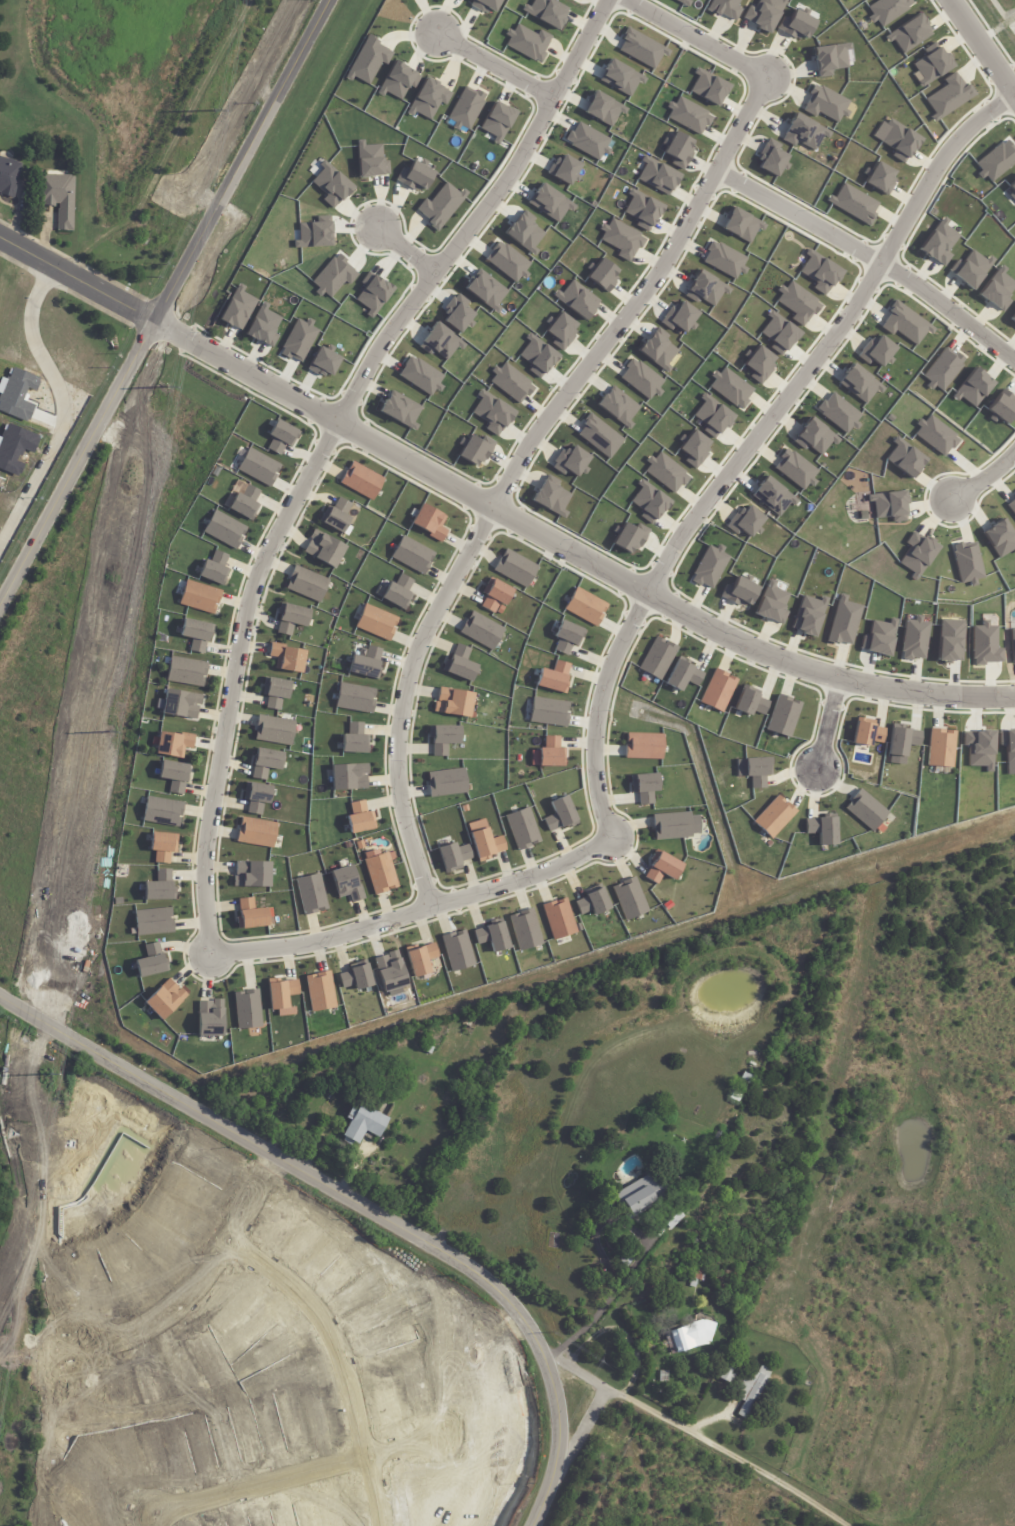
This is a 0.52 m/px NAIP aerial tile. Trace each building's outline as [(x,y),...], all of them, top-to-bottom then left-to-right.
[(470,6),(473,0),(501,0),(494,13),(488,9),(486,13),(482,12),(470,6)] [(529,7),(533,0),(554,0),(569,8),(563,19),(564,19),(562,24),(560,25),(557,31),(521,11),(524,4),(529,7)] [(706,10),(712,0),(740,0),(736,7),(741,9),(735,21),(730,18),(729,19),(719,14),(718,15),(714,13),(714,14),(706,10)] [(754,8),(758,0),(787,0),(783,7),(781,7),(782,9),(768,34),(762,31),(761,31),(756,28),(756,26),(742,18),(749,5),(754,8)] [(867,7),(877,0),(910,0),(912,3),(907,7),(908,9),(881,28),(876,20),(871,23),(867,17),(872,14),(867,7)] [(776,29),(783,16),(789,19),(794,8),(801,12),(803,7),(810,11),(807,16),(816,21),(806,39),(800,36),(798,39),(795,37),(794,39),(776,29)] [(918,13),(926,24),(925,25),(932,34),(903,55),(893,40),(888,44),(884,37),(918,13)] [(505,46),(509,38),(504,35),(508,29),(513,31),(517,24),(536,35),(539,30),(551,36),(548,42),(549,42),(543,52),(546,53),(541,63),(534,59),(533,61),(505,46)] [(618,50),(623,40),(621,39),(624,34),(623,33),(626,27),(671,51),(667,57),(662,54),(653,70),(618,50)] [(368,34),(377,39),(376,40),(379,42),(378,44),(388,50),(387,51),(391,53),(385,64),(381,62),(368,85),(353,77),(350,82),(344,78),(368,34)] [(813,48),(850,43),(850,49),(845,50),(847,68),(830,70),(831,76),(818,78),(817,72),(816,72),(813,48)] [(912,64),(938,46),(944,55),(947,53),(951,59),(949,61),(953,67),(921,88),(917,82),(922,79),(912,64)] [(600,80),(605,71),(603,70),(606,63),(607,64),(610,58),(642,76),(643,77),(646,79),(643,84),(638,81),(629,96),(600,80)] [(394,60),(376,94),(383,98),(385,93),(401,101),(409,86),(413,89),(420,76),(415,74),(416,73),(406,67),(402,65),(402,64),(394,60)] [(689,92),(697,76),(693,73),(696,67),(730,85),(725,93),(722,97),(717,107),(689,92)] [(925,99),(946,85),(942,80),(954,72),(957,76),(958,76),(964,86),(966,84),(968,88),(970,87),(975,94),(933,123),(930,117),(935,114),(925,99)] [(425,76),(405,114),(412,118),(415,113),(430,121),(440,102),(445,105),(451,93),(446,91),(447,90),(437,84),(438,83),(425,76)] [(802,111),(805,106),(805,105),(808,99),(808,100),(811,95),(809,93),(813,85),(819,88),(820,85),(849,101),(845,110),(849,112),(846,118),(841,116),(837,123),(817,112),(815,117),(802,111)] [(464,86),(446,119),(454,123),(452,128),(457,131),(460,126),(468,130),(484,102),(482,101),(485,95),(476,90),(475,92),(464,86)] [(584,112),(589,103),(589,102),(591,99),(590,98),(594,90),(623,106),(623,107),(627,109),(624,115),(619,112),(611,127),(584,112)] [(669,102),(674,105),(679,97),(707,112),(706,114),(712,118),(707,127),(704,125),(699,135),(667,118),(671,110),(666,108),(669,102)] [(479,128),(494,101),(504,106),(508,108),(509,107),(517,112),(498,146),(492,142),(495,137),(479,128)] [(782,140),(784,135),(786,130),(785,130),(788,124),(787,124),(789,120),(790,121),(794,112),(831,132),(827,139),(822,136),(814,150),(796,141),(793,146),(782,140)] [(872,136),(882,120),(885,123),(889,117),(921,138),(916,146),(913,150),(913,149),(907,159),(906,158),(903,164),(891,156),(894,151),(872,136)] [(569,131),(572,133),(578,122),(610,139),(606,147),(610,150),(607,156),(602,153),(598,161),(569,146),(571,143),(564,140),(569,131)] [(663,153),(666,146),(662,144),(665,139),(669,141),(675,131),(692,141),(689,147),(693,149),(691,152),(692,154),(686,165),(685,166),(682,170),(671,164),(674,159),(663,153)] [(767,138),(780,145),(778,150),(788,156),(785,162),(789,165),(786,171),(781,168),(776,178),(758,168),(761,162),(757,160),(760,154),(759,153),(767,138)] [(358,179),(356,146),(357,146),(356,140),(364,139),(364,145),(382,144),(382,161),(388,161),(389,175),(384,175),(382,176),(373,176),(373,177),(368,177),(368,178),(358,179)] [(546,173),(552,162),(553,163),(556,157),(560,159),(563,154),(582,164),(577,174),(580,176),(577,182),(572,179),(569,185),(546,173)] [(636,179),(645,164),(639,161),(643,154),(681,174),(674,187),(673,187),(670,192),(669,192),(667,196),(636,179)] [(2,194),(0,193),(0,158),(18,162),(18,164),(24,165),(18,185),(19,185),(15,200),(2,196),(2,194)] [(310,181),(321,169),(317,165),(323,159),(354,187),(350,192),(349,194),(346,198),(345,197),(341,201),(340,200),(332,208),(322,200),(326,196),(310,181)] [(395,180),(401,167),(407,171),(413,160),(435,172),(425,191),(419,187),(417,191),(413,189),(413,190),(395,180)] [(863,183),(867,176),(862,174),(866,167),(871,170),(876,161),(894,172),(891,177),(894,180),(892,183),(893,184),(886,196),(863,183)] [(76,232),(60,232),(60,211),(62,211),(62,205),(59,205),(58,208),(44,208),(44,207),(40,207),(41,177),(43,177),(43,176),(74,176),(74,178),(78,178),(76,232)] [(416,209),(424,198),(429,202),(446,182),(459,193),(463,189),(468,193),(437,232),(430,226),(431,225),(427,222),(428,220),(420,214),(420,212),(416,209)] [(531,197),(533,194),(532,194),(534,191),(535,192),(537,188),(538,188),(541,183),(571,203),(570,203),(575,206),(572,212),(567,209),(557,223),(527,203),(531,197)] [(829,196),(834,199),(843,183),(878,203),(872,213),(874,214),(872,218),(873,219),(869,226),(830,204),(831,204),(826,201),(829,196)] [(623,212),(632,197),(626,194),(630,187),(664,206),(659,215),(658,214),(656,218),(655,218),(651,227),(650,226),(647,232),(636,226),(639,220),(623,212)] [(721,229),(726,219),(723,217),(727,211),(728,212),(731,206),(766,225),(762,232),(757,229),(749,244),(721,229)] [(504,233),(509,227),(512,223),(513,223),(520,215),(529,222),(545,234),(541,239),(540,238),(533,248),(538,251),(534,256),(504,233)] [(918,250),(942,216),(948,221),(945,225),(959,235),(950,248),(948,249),(946,252),(951,256),(944,266),(934,260),(933,260),(918,250)] [(616,256),(619,251),(599,240),(603,232),(598,230),(602,223),(607,226),(611,217),(641,233),(640,236),(646,239),(641,249),(638,247),(632,257),(631,258),(628,262),(616,256)] [(298,223),(331,222),(331,231),(332,234),(329,234),(330,239),(331,239),(332,246),(294,248),(294,241),(299,241),(298,223)] [(485,259),(492,250),(491,250),(498,241),(503,245),(504,244),(530,264),(525,271),(529,274),(525,280),(520,276),(515,282),(485,259)] [(702,262),(708,251),(706,250),(711,241),(717,245),(718,243),(747,258),(742,267),(747,269),(744,275),(739,272),(735,280),(702,262)] [(807,248),(842,271),(838,277),(839,278),(835,283),(834,282),(827,291),(827,290),(823,295),(812,288),(815,283),(798,272),(807,258),(803,254),(807,248)] [(972,291),(965,285),(964,284),(961,282),(962,281),(953,275),(952,273),(948,271),(956,259),(961,263),(971,249),(985,259),(988,255),(994,260),(972,291)] [(311,282),(332,257),(334,259),(339,254),(346,260),(345,262),(354,270),(353,271),(357,274),(349,285),(344,281),(330,298),(323,292),(320,296),(314,292),(318,288),(311,282)] [(585,277),(590,272),(585,269),(590,262),(595,265),(601,257),(618,270),(614,276),(617,278),(614,282),(615,283),(607,293),(585,277)] [(1002,274),(1014,283),(1014,285),(1006,298),(1011,301),(1002,312),(998,309),(997,309),(978,295),(1000,265),(1005,269),(1002,274)] [(465,288),(468,283),(466,282),(470,276),(472,277),(478,269),(507,291),(497,305),(501,308),(497,313),(465,288)] [(684,296),(693,281),(692,281),(695,277),(695,276),(699,269),(727,286),(726,287),(730,289),(727,295),(722,292),(713,307),(699,298),(696,303),(684,296)] [(355,299),(373,275),(382,281),(383,281),(387,284),(387,283),(394,288),(371,318),(366,314),(370,310),(355,299)] [(551,295),(556,289),(561,293),(572,279),(599,301),(596,305),(596,306),(592,311),(593,311),(585,322),(551,295)] [(776,301),(781,294),(776,291),(780,285),(785,288),(790,281),(817,300),(816,302),(821,306),(815,314),(813,313),(806,323),(805,322),(802,327),(791,319),(794,314),(776,301)] [(218,319),(235,288),(236,289),(239,284),(245,287),(242,292),(257,300),(241,331),(236,328),(236,329),(230,325),(230,326),(218,319)] [(442,321),(446,316),(443,313),(446,310),(443,308),(452,297),(454,298),(457,293),(469,302),(465,307),(475,314),(470,320),(475,323),(470,329),(466,325),(459,334),(442,321)] [(881,327),(884,323),(883,322),(889,313),(887,312),(891,307),(890,306),(894,300),(935,329),(931,335),(926,332),(916,345),(895,330),(891,335),(881,327)] [(659,323),(671,306),(673,307),(675,304),(677,305),(681,301),(698,313),(692,322),(696,325),(692,331),(688,327),(684,333),(681,330),(679,334),(675,331),(677,328),(674,327),(671,331),(659,323)] [(245,335),(259,307),(260,307),(263,302),(268,305),(265,310),(281,318),(273,333),(278,336),(272,348),(267,345),(266,346),(245,335)] [(800,333),(770,309),(765,316),(770,319),(759,333),(773,343),(769,348),(780,356),(784,351),(784,352),(791,344),(792,344),(794,340),(795,340),(800,333)] [(546,331),(550,325),(546,322),(549,318),(554,321),(560,313),(579,328),(573,336),(574,337),(566,347),(565,347),(562,351),(551,343),(555,338),(546,331)] [(280,354),(283,349),(280,347),(297,318),(305,322),(307,318),(314,321),(311,327),(318,331),(301,362),(290,357),(289,359),(280,354)] [(419,346),(422,342),(421,341),(428,333),(427,333),(430,329),(429,328),(435,321),(462,341),(461,342),(466,345),(461,350),(457,347),(446,361),(434,351),(432,351),(429,355),(419,346)] [(637,350),(646,339),(647,340),(657,326),(669,336),(665,340),(678,350),(667,365),(671,368),(667,373),(637,350)] [(519,355),(529,341),(525,338),(529,333),(559,356),(550,366),(549,366),(543,374),(542,374),(539,378),(529,370),(532,366),(519,355)] [(896,348),(890,356),(893,359),(889,365),(885,361),(881,367),(871,359),(867,364),(858,356),(861,352),(860,351),(869,340),(870,341),(872,337),(874,339),(878,334),(896,348)] [(747,349),(751,353),(758,344),(775,357),(770,363),(774,366),(771,369),(773,370),(771,372),(770,372),(764,381),(763,380),(760,385),(749,377),(752,372),(742,365),(747,359),(742,356),(747,349)] [(307,369),(319,347),(325,350),(328,345),(334,348),(331,353),(340,358),(332,374),(331,374),(331,375),(325,372),(323,376),(319,374),(317,374),(307,369)] [(923,377),(945,348),(955,355),(956,353),(964,359),(960,364),(962,366),(942,392),(936,387),(932,392),(925,386),(929,382),(923,377)] [(398,375),(404,366),(403,365),(409,356),(415,360),(416,358),(443,376),(438,384),(443,387),(439,392),(434,389),(430,396),(398,375)] [(619,378),(627,368),(624,367),(631,359),(636,363),(638,361),(664,381),(658,388),(663,392),(659,397),(654,394),(649,401),(619,378)] [(489,382),(494,375),(490,371),(494,366),(499,370),(505,362),(530,382),(528,384),(534,388),(528,397),(525,395),(518,404),(489,382)] [(838,383),(841,379),(840,379),(844,374),(843,373),(846,370),(852,363),(881,385),(880,386),(884,389),(880,393),(876,390),(865,404),(838,383)] [(709,387),(714,380),(710,376),(714,370),(719,374),(724,367),(753,390),(745,400),(747,401),(742,409),(736,404),(734,407),(709,387)] [(974,368),(993,383),(974,408),(961,397),(957,402),(952,397),(974,368)] [(596,405),(600,399),(604,393),(605,394),(612,386),(640,407),(629,421),(633,425),(629,430),(596,405)] [(508,423),(515,412),(480,389),(476,395),(481,398),(471,413),(488,424),(484,429),(496,437),(502,427),(503,428),(507,423),(508,423)] [(1012,398),(1014,400),(1014,403),(1014,405),(1014,406),(1014,413),(1006,425),(997,419),(994,423),(989,419),(992,414),(987,410),(1002,389),(1013,397),(1012,398)] [(380,405),(384,399),(385,400),(388,395),(391,391),(421,407),(413,423),(417,425),(415,431),(378,411),(381,406),(380,405)] [(816,408),(822,400),(825,402),(832,392),(861,415),(856,422),(861,425),(856,431),(851,428),(846,434),(821,414),(822,413),(816,408)] [(693,415),(704,402),(699,399),(703,393),(708,397),(708,396),(734,416),(729,421),(732,423),(727,429),(724,427),(718,435),(717,434),(714,439),(703,430),(707,426),(693,415)] [(576,434),(583,425),(582,424),(585,420),(584,420),(589,413),(624,440),(609,459),(576,434)] [(914,434),(919,428),(915,424),(919,419),(923,422),(929,415),(954,435),(953,436),(959,441),(953,449),(950,448),(943,457),(914,434)] [(793,442),(797,437),(796,437),(811,417),(841,440),(836,446),(831,442),(821,455),(807,445),(804,449),(793,442)] [(266,448),(272,438),(267,435),(276,419),(300,432),(291,448),(285,445),(279,455),(266,448)] [(677,440),(682,434),(687,438),(693,429),(710,442),(706,447),(709,450),(706,453),(707,454),(699,465),(698,465),(695,469),(683,461),(687,456),(677,449),(681,443),(677,440)] [(485,460),(484,460),(482,463),(478,460),(475,466),(458,456),(470,435),(480,441),(483,436),(495,443),(485,460)] [(885,459),(895,445),(891,442),(895,436),(926,460),(921,466),(920,465),(917,468),(919,469),(911,480),(885,459)] [(561,449),(564,451),(566,448),(569,451),(573,446),(590,457),(584,466),(588,469),(585,475),(580,471),(576,477),(566,471),(563,475),(551,468),(554,463),(552,462),(561,449)] [(237,469),(248,448),(280,465),(276,473),(274,472),(273,474),(276,475),(269,487),(237,469)] [(774,468),(781,459),(779,457),(785,449),(790,453),(792,451),(818,471),(812,478),(816,482),(812,487),(808,483),(803,490),(774,468)] [(644,471),(650,464),(645,461),(649,456),(653,459),(659,452),(684,472),(683,474),(689,478),(683,486),(680,484),(673,493),(644,471)] [(339,483),(346,471),(349,471),(347,469),(352,460),(384,479),(372,501),(339,483)] [(530,500),(535,493),(538,489),(543,479),(544,480),(547,475),(559,481),(556,487),(571,495),(562,510),(567,513),(564,519),(530,500)] [(778,517),(751,496),(754,492),(754,491),(757,486),(759,482),(760,483),(765,476),(789,494),(790,496),(793,497),(794,498),(797,501),(794,506),(789,502),(778,517)] [(629,502),(640,488),(636,484),(640,479),(670,502),(664,509),(662,512),(661,511),(654,520),(654,519),(650,524),(640,517),(643,512),(629,502)] [(251,521),(259,505),(254,502),(260,491),(247,484),(241,495),(236,493),(228,508),(251,521)] [(904,491),(867,495),(867,502),(873,501),(875,518),(892,517),(893,522),(905,521),(905,516),(906,516),(905,505),(908,505),(907,497),(904,497),(904,491)] [(350,518),(345,515),(351,504),(338,497),(332,508),(327,505),(319,521),(341,533),(350,518)] [(1006,505),(1014,498),(1014,517),(1006,505)] [(410,523),(421,503),(446,517),(441,527),(447,530),(441,543),(428,536),(429,534),(410,523)] [(726,527),(729,522),(729,521),(737,511),(738,512),(741,509),(745,511),(748,507),(763,518),(757,527),(761,530),(758,534),(754,531),(749,537),(740,530),(739,532),(740,533),(736,535),(726,527)] [(203,532),(215,510),(247,528),(242,536),(239,535),(239,536),(242,537),(236,549),(203,532)] [(1002,518),(1014,539),(1014,553),(1013,550),(998,559),(982,533),(991,527),(991,526),(995,523),(1002,518)] [(611,544),(616,535),(611,532),(615,525),(620,528),(623,522),(634,528),(637,523),(649,530),(639,548),(637,547),(635,550),(632,548),(629,554),(611,544)] [(303,552),(310,539),(308,538),(313,529),(346,547),(334,569),(303,552)] [(905,543),(913,532),(927,541),(929,538),(934,541),(933,543),(939,547),(916,582),(910,578),(913,573),(899,563),(910,546),(905,543)] [(390,557),(402,535),(434,553),(430,562),(427,560),(426,562),(429,563),(423,575),(390,557)] [(953,553),(955,552),(953,546),(962,544),(963,546),(966,546),(965,544),(975,542),(984,578),(975,580),(976,585),(970,587),(969,582),(961,584),(953,553)] [(701,584),(712,589),(729,557),(721,553),(724,548),(718,544),(715,549),(708,545),(692,574),(694,575),(691,582),(699,586),(701,584)] [(505,549),(538,566),(525,588),(492,570),(499,558),(501,559),(502,558),(501,557),(505,549)] [(223,587),(230,569),(225,567),(229,555),(214,550),(209,561),(205,560),(199,573),(198,573),(197,575),(198,576),(200,577),(200,578),(223,587)] [(284,589),(288,579),(291,580),(291,579),(289,578),(294,565),(329,579),(319,603),(284,589)] [(381,597),(389,582),(394,585),(400,574),(413,581),(407,592),(412,595),(404,610),(381,597)] [(720,596),(726,584),(731,587),(737,576),(759,587),(749,606),(744,603),(742,606),(738,604),(737,606),(725,600),(725,599),(720,596)] [(489,577),(513,589),(504,606),(499,604),(494,614),(480,607),(485,596),(484,595),(485,595),(481,593),(489,577)] [(753,614),(768,578),(776,582),(774,587),(789,594),(782,610),(787,612),(782,624),(777,622),(777,623),(767,618),(766,619),(762,617),(762,618),(753,614)] [(178,604),(186,580),(221,591),(217,604),(213,603),(213,605),(216,606),(213,615),(178,604)] [(563,609),(575,587),(608,605),(603,613),(600,612),(599,613),(602,615),(596,627),(563,609)] [(826,641),(838,599),(839,594),(847,596),(845,601),(862,606),(851,645),(839,641),(839,644),(835,643),(835,644),(826,641)] [(802,595),(819,601),(821,596),(828,598),(814,637),(808,635),(807,636),(801,634),(801,632),(790,628),(802,595)] [(279,602),(310,609),(306,628),(293,625),(290,636),(276,633),(279,621),(275,620),(279,602)] [(355,627),(364,604),(398,618),(394,627),(391,626),(391,627),(394,628),(389,641),(355,627)] [(458,633),(465,620),(469,622),(469,621),(466,619),(471,610),(504,629),(492,652),(458,633)] [(901,660),(902,652),(900,652),(904,619),(913,620),(914,614),(922,615),(921,621),(929,622),(925,659),(914,658),(912,658),(912,661),(901,660)] [(179,636),(183,618),(214,625),(213,630),(213,631),(211,637),(208,636),(207,642),(206,641),(203,654),(188,650),(191,639),(179,636)] [(889,657),(881,655),(876,654),(876,653),(865,651),(865,650),(860,649),(863,636),(866,636),(866,634),(869,635),(872,620),(888,624),(890,618),(897,619),(889,657)] [(937,661),(940,619),(963,620),(963,626),(964,626),(961,661),(950,661),(950,664),(944,664),(943,661),(937,661)] [(553,637),(560,620),(585,631),(582,638),(581,638),(577,647),(572,644),(567,656),(554,650),(558,639),(553,637)] [(972,626),(981,626),(981,621),(988,621),(988,626),(996,626),(996,649),(1002,649),(1002,662),(996,662),(996,663),(984,663),(984,666),(974,666),(974,659),(972,659),(972,626)] [(638,669),(655,636),(665,642),(665,640),(678,647),(660,681),(638,669)] [(270,643),(285,645),(284,648),(305,651),(301,673),(274,669),(275,664),(277,661),(277,658),(268,656),(270,643)] [(446,659),(449,660),(451,655),(452,655),(457,643),(471,649),(466,661),(477,665),(470,682),(441,671),(446,659)] [(347,672),(352,654),(357,656),(359,648),(367,649),(367,646),(381,649),(378,661),(379,661),(378,667),(381,668),(378,679),(347,672)] [(679,656),(683,658),(690,661),(688,664),(693,667),(693,668),(704,674),(697,687),(685,681),(680,691),(664,683),(679,656)] [(166,682),(170,657),(207,663),(205,677),(201,676),(201,677),(204,678),(202,687),(166,682)] [(535,686),(540,668),(552,671),(555,660),(570,664),(565,682),(568,682),(565,694),(535,686)] [(699,703),(715,668),(728,674),(727,676),(728,677),(728,676),(737,680),(722,713),(699,703)] [(264,677),(290,682),(287,700),(282,699),(280,711),(265,708),(267,696),(261,695),(264,677)] [(338,683),(375,689),(374,699),(370,698),(370,699),(374,700),(372,714),(334,707),(338,683)] [(734,709),(743,684),(752,687),(751,688),(760,691),(758,697),(769,702),(764,715),(752,711),(750,715),(734,709)] [(433,712),(435,702),(439,702),(440,700),(436,700),(439,687),(473,693),(470,712),(475,713),(474,718),(469,717),(469,718),(433,712)] [(166,689),(202,695),(200,705),(195,704),(195,706),(198,706),(196,720),(161,714),(162,710),(155,708),(157,699),(164,700),(166,689)] [(777,694),(791,698),(791,700),(802,703),(790,739),(765,731),(777,694)] [(529,721),(532,697),(569,702),(568,712),(565,712),(564,713),(568,713),(566,727),(529,721)] [(257,715),(294,721),(290,746),(254,740),(256,729),(255,729),(257,715)] [(856,717),(874,721),(873,726),(885,728),(882,744),(871,742),(870,747),(851,743),(856,717)] [(341,734),(347,734),(348,722),(363,722),(362,735),(368,736),(368,746),(368,754),(341,752),(341,734)] [(887,755),(890,727),(891,727),(892,724),(903,725),(902,728),(909,729),(909,730),(921,731),(919,746),(907,745),(906,757),(887,755)] [(428,726),(460,726),(460,745),(447,745),(447,756),(432,756),(432,744),(431,744),(431,738),(428,738),(428,726)] [(928,731),(929,731),(929,728),(944,729),(943,733),(945,733),(945,730),(954,731),(952,761),(952,768),(927,766),(927,764),(926,764),(927,746),(928,747),(929,745),(927,745),(928,731)] [(985,772),(985,767),(967,767),(968,747),(962,746),(962,732),(980,732),(980,730),(986,730),(986,731),(993,731),(992,773),(985,772)] [(1004,730),(1014,730),(1014,774),(1007,775),(1005,745),(999,745),(998,731),(1004,731),(1004,730)] [(159,731),(180,735),(180,732),(194,735),(192,749),(184,748),(182,758),(155,754),(156,745),(152,744),(153,737),(158,738),(159,731)] [(624,758),(625,744),(626,744),(626,733),(662,734),(661,759),(624,758)] [(544,736),(559,736),(559,749),(565,749),(564,767),(538,766),(530,766),(530,751),(536,751),(536,749),(538,749),(538,748),(544,748),(544,736)] [(251,778),(253,766),(252,765),(255,748),(283,753),(280,770),(268,768),(266,780),(251,778)] [(744,777),(744,758),(770,757),(771,765),(770,765),(770,776),(765,776),(765,788),(751,789),(750,777),(744,777)] [(161,760),(189,764),(186,783),(185,783),(183,795),(168,792),(170,780),(157,778),(161,760)] [(330,765),(367,764),(368,774),(363,774),(363,775),(366,775),(367,789),(331,791),(330,765)] [(426,772),(464,768),(467,793),(430,797),(428,784),(430,784),(430,781),(427,782),(426,772)] [(630,775),(656,773),(658,791),(652,792),(653,804),(639,805),(638,793),(632,793),(630,775)] [(243,800),(246,782),(271,786),(268,804),(263,803),(261,816),(246,813),(248,801),(243,800)] [(844,808),(850,801),(851,802),(852,801),(850,799),(859,788),(888,812),(872,832),(844,808)] [(549,802),(565,795),(578,823),(574,825),(574,826),(567,829),(566,825),(561,827),(560,826),(549,831),(543,819),(554,814),(549,802)] [(752,822),(777,795),(784,802),(782,804),(783,804),(785,802),(796,811),(771,839),(752,822)] [(142,821),(146,796),(183,803),(181,816),(177,816),(177,817),(180,818),(178,827),(142,821)] [(350,833),(346,816),(351,815),(349,803),(364,801),(366,812),(368,811),(368,812),(372,811),(375,828),(350,833)] [(504,816),(528,807),(540,842),(532,845),(531,842),(529,842),(530,846),(518,851),(517,848),(516,847),(504,816)] [(652,815),(689,812),(691,837),(655,840),(654,829),(653,829),(652,815)] [(805,834),(805,819),(817,819),(817,818),(823,817),(823,814),(835,814),(837,845),(818,846),(818,833),(805,834)] [(241,817),(277,823),(272,848),(236,842),(238,828),(241,828),(241,827),(239,826),(241,817)] [(478,863),(467,824),(484,819),(490,839),(501,836),(506,850),(489,855),(490,859),(478,863)] [(149,850),(151,832),(178,834),(176,853),(169,853),(168,864),(153,863),(154,851),(149,850)] [(437,848),(439,847),(438,842),(444,841),(446,845),(454,843),(456,848),(468,844),(472,858),(460,862),(462,868),(453,871),(445,874),(437,848)] [(643,877),(652,861),(650,860),(655,849),(682,864),(673,881),(662,875),(657,885),(643,877)] [(363,860),(387,852),(398,887),(388,890),(387,887),(386,887),(387,890),(374,895),(363,860)] [(235,861),(270,862),(269,887),(233,886),(233,876),(238,876),(238,875),(235,875),(235,861)] [(329,871),(351,865),(357,885),(360,885),(364,899),(351,903),(348,895),(337,898),(329,871)] [(143,882),(156,882),(156,870),(170,869),(170,882),(171,882),(172,888),(175,887),(175,900),(144,900),(143,882)] [(294,879),(319,873),(328,909),(318,911),(318,908),(316,909),(317,913),(303,916),(294,879)] [(611,887),(620,883),(621,886),(622,885),(621,882),(634,877),(649,911),(626,921),(611,887)] [(575,902),(586,897),(583,891),(592,887),(592,886),(599,883),(610,909),(594,915),(591,910),(580,915),(575,902)] [(268,926),(267,917),(272,917),(271,909),(266,909),(266,908),(253,909),(252,897),(237,899),(237,904),(240,905),(240,909),(239,910),(240,924),(237,924),(237,929),(268,926)] [(541,905),(554,901),(555,904),(557,903),(556,901),(565,898),(577,933),(553,941),(541,905)] [(134,911),(170,908),(171,918),(172,918),(173,932),(136,936),(134,911)] [(508,916),(517,913),(518,914),(519,914),(518,912),(531,908),(543,944),(519,952),(508,916)] [(472,930),(484,927),(484,926),(490,924),(489,921),(498,918),(499,922),(502,921),(510,948),(492,953),(489,941),(477,945),(472,930)] [(440,936),(454,932),(454,934),(457,932),(464,930),(475,965),(451,972),(440,936)] [(144,945),(158,942),(160,955),(162,954),(163,959),(167,958),(170,971),(138,978),(134,960),(146,957),(144,945)] [(404,948),(416,945),(416,947),(434,942),(438,957),(427,961),(430,972),(413,977),(404,948)] [(373,959),(387,955),(386,953),(396,950),(407,985),(383,993),(373,959)] [(337,974),(350,971),(348,965),(356,962),(365,959),(369,974),(369,976),(372,985),(355,990),(353,985),(342,989),(337,974)] [(304,976),(314,974),(315,976),(316,976),(315,973),(329,971),(336,1008),(311,1013),(304,976)] [(143,1002),(169,978),(178,988),(176,990),(177,991),(180,987),(188,995),(161,1021),(143,1002)] [(270,1010),(267,984),(267,983),(267,979),(279,978),(279,981),(297,979),(298,994),(287,996),(288,1008),(270,1010)] [(236,1030),(232,992),(243,991),(243,994),(244,994),(244,990),(258,989),(262,1027),(236,1030)] [(197,1001),(211,1001),(211,1005),(212,1005),(212,1000),(222,1000),(222,1036),(197,1036),(197,1001)] [(424,1052),(427,1045),(434,1048),(431,1055),(424,1052)] [(739,1080),(742,1072),(753,1077),(749,1086),(738,1081),(739,1080)] [(728,1099),(731,1092),(742,1098),(740,1101),(739,1101),(737,1104),(728,1099)] [(376,1115),(386,1120),(376,1140),(363,1132),(355,1147),(339,1138),(347,1122),(343,1120),(350,1105),(355,1108),(357,1105),(376,1115)] [(642,1213),(625,1224),(609,1198),(656,1169),(672,1195),(642,1213)] [(682,1218),(672,1228),(670,1226),(666,1231),(656,1221),(671,1206),(682,1218)] [(679,1230),(685,1223),(696,1227),(693,1235),(679,1230)] [(701,1283),(696,1281),(694,1289),(688,1287),(690,1280),(686,1279),(689,1269),(694,1270),(695,1264),(706,1267),(701,1283)] [(666,1347),(662,1335),(690,1326),(690,1325),(701,1321),(713,1326),(708,1346),(699,1348),(668,1357),(666,1347)] [(744,1421),(735,1416),(742,1403),(730,1396),(735,1387),(729,1384),(727,1387),(714,1379),(724,1362),(737,1369),(734,1374),(741,1378),(745,1370),(755,1375),(759,1367),(770,1373),(767,1380),(775,1384),(760,1412),(753,1408),(745,1422),(744,1421)] [(659,1372),(667,1373),(667,1383),(658,1382),(659,1372)]
